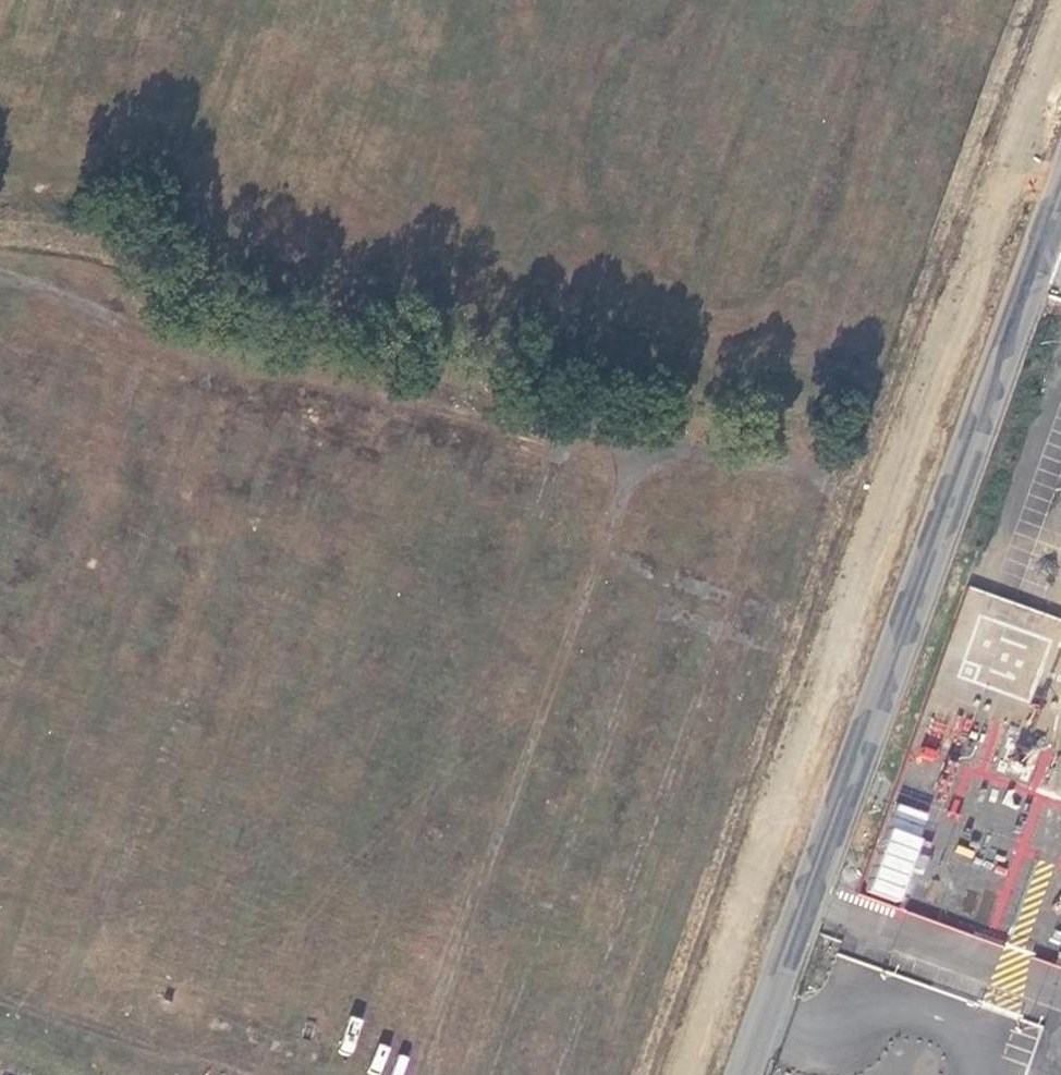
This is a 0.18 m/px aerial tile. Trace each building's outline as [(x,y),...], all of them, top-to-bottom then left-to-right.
[(1015,850),(1006,876),(1025,883),(1034,856),(1015,850)]
